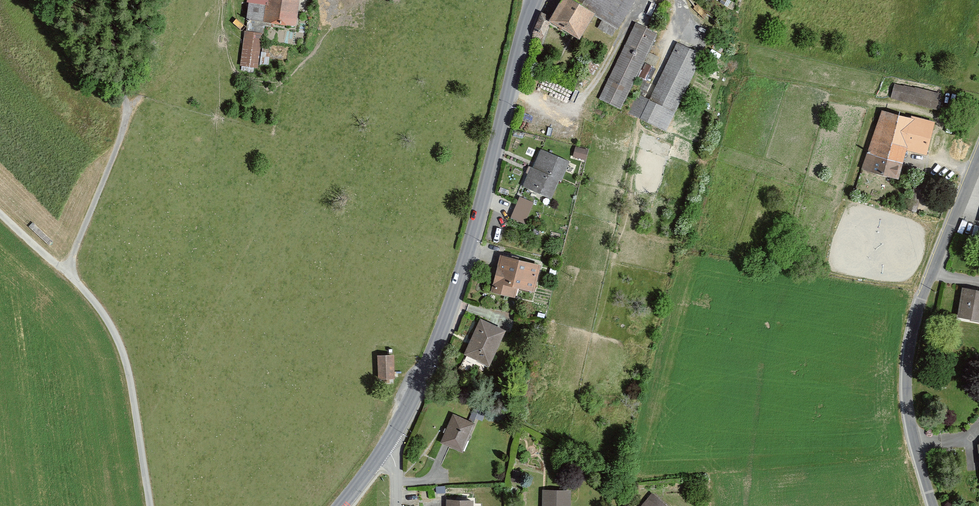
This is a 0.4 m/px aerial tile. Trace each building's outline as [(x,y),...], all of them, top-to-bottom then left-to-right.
[(250,20),(299,27),(303,0),(252,0),(250,20)] [(572,0),(562,0),(551,16),(549,21),(580,39),(594,13),(572,0)] [(594,13),(605,20),(602,26),(614,34),(634,0),(572,0),(594,13)] [(549,21),(551,16),(541,12),(534,29),(544,33),(549,21)] [(267,25),(251,22),(243,67),(260,69),(267,25)] [(654,39),(634,28),(596,100),(617,111),(654,39)] [(703,55),(678,43),(649,101),(640,96),(632,113),(665,131),(703,55)] [(895,81),(891,97),(939,109),(943,93),(895,81)] [(933,126),(878,111),(862,168),(894,177),(902,148),(925,154),(933,126)] [(585,151),(574,148),(572,157),(583,159),(585,151)] [(567,161),(539,150),(531,168),(529,167),(521,186),(549,197),(556,179),(559,180),(567,161)] [(531,203),(518,198),(510,218),(523,223),(531,203)] [(537,265),(498,254),(488,289),(512,296),(514,288),(529,293),(537,265)] [(960,289),(956,317),(978,321),(978,292),(960,289)] [(501,330),(477,319),(461,354),(485,365),(501,330)] [(391,356),(376,356),(377,378),(392,378),(391,356)] [(470,424),(451,416),(440,441),(460,449),(470,424)] [(567,490),(541,490),(541,505),(567,505),(567,490)] [(650,495),(641,505),(664,505),(650,495)]
